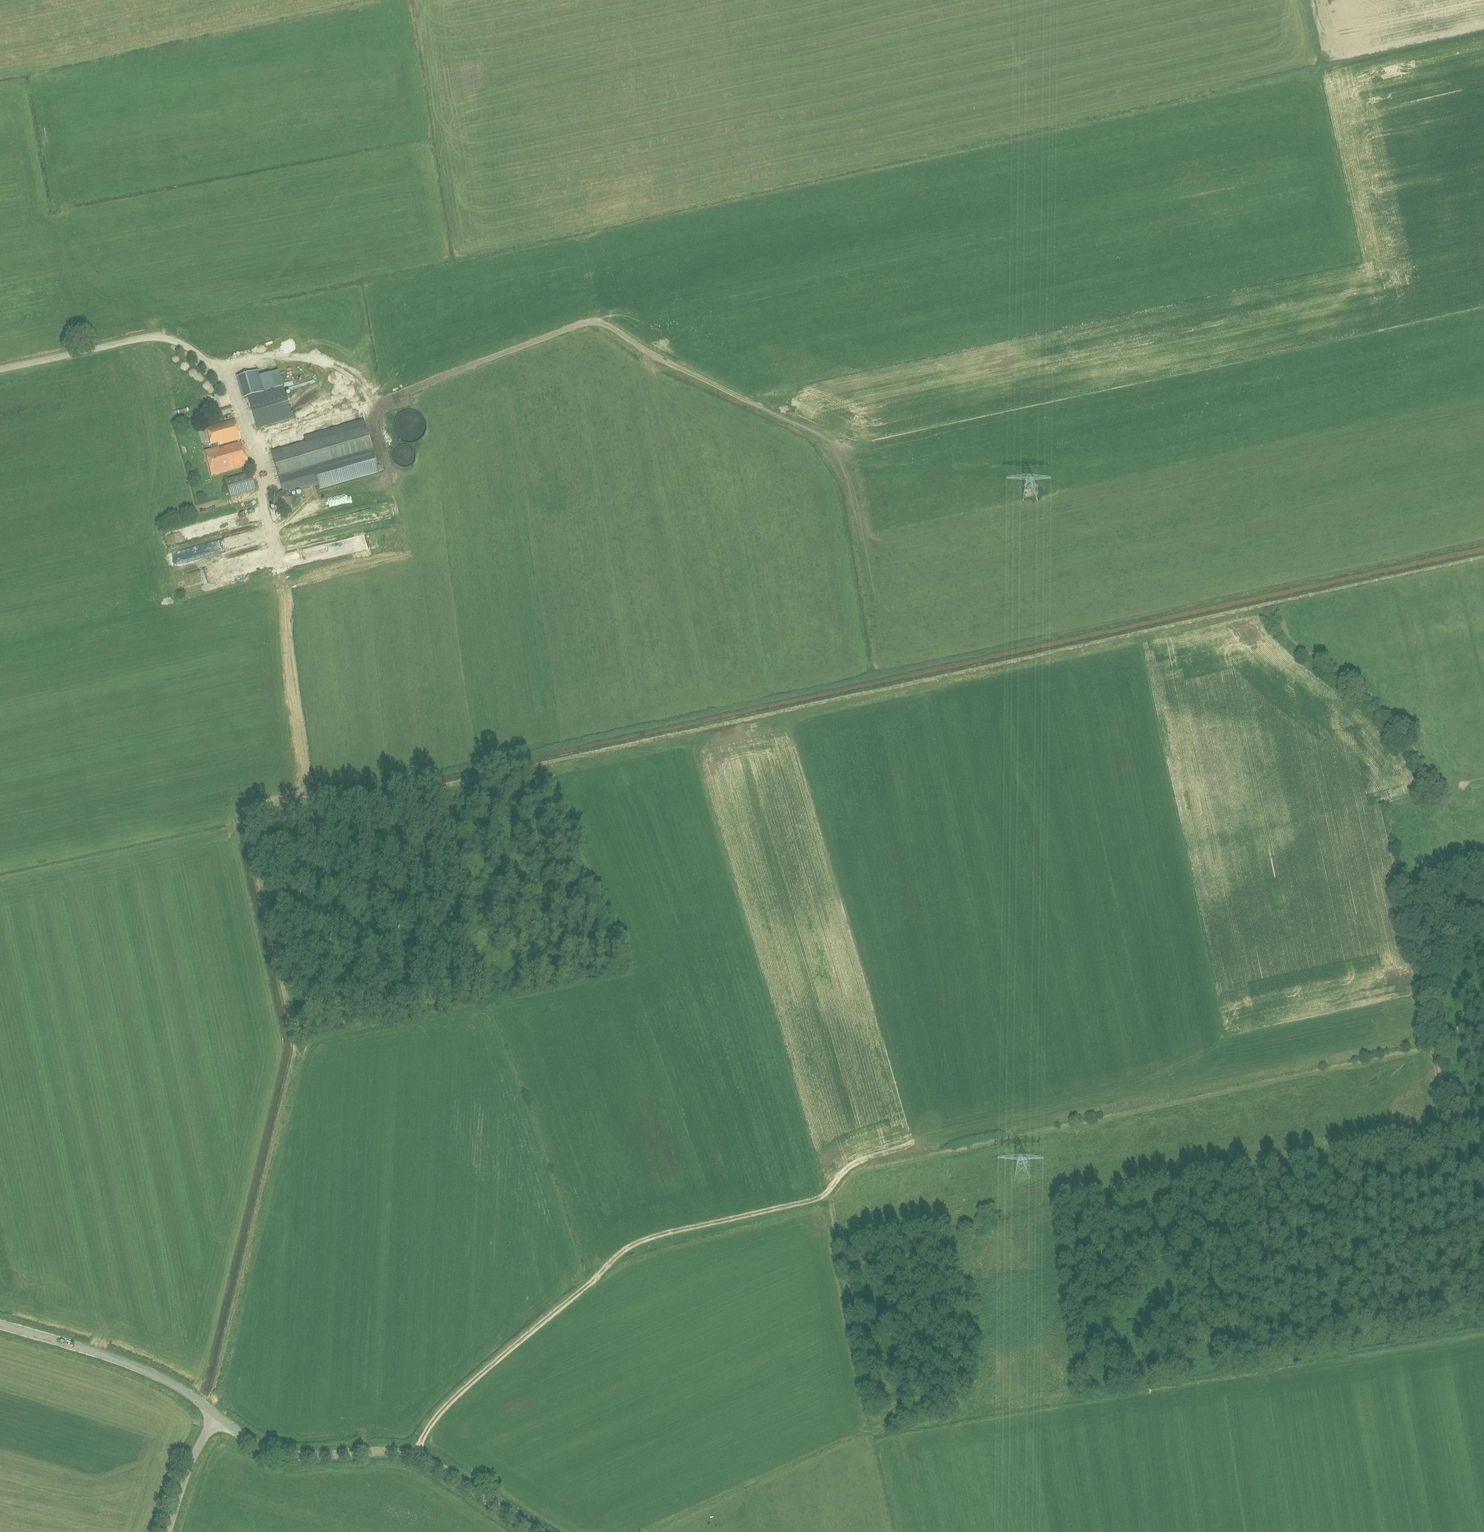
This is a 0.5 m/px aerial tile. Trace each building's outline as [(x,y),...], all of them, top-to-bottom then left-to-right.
[(284,388),(248,398),(257,428),(293,417),(284,388)] [(235,419),(206,428),(212,450),(205,452),(212,476),(248,465),(241,442),(218,448),(217,445),(240,439),(235,419)] [(319,488),(378,471),(364,420),(304,437),(305,442),(271,452),(283,493),(318,483),(319,488)] [(250,473),(225,480),(230,496),(255,488),(250,473)] [(199,521),(169,529),(172,541),(203,533),(199,521)] [(199,555),(211,550),(208,542),(196,547),(199,555)]
